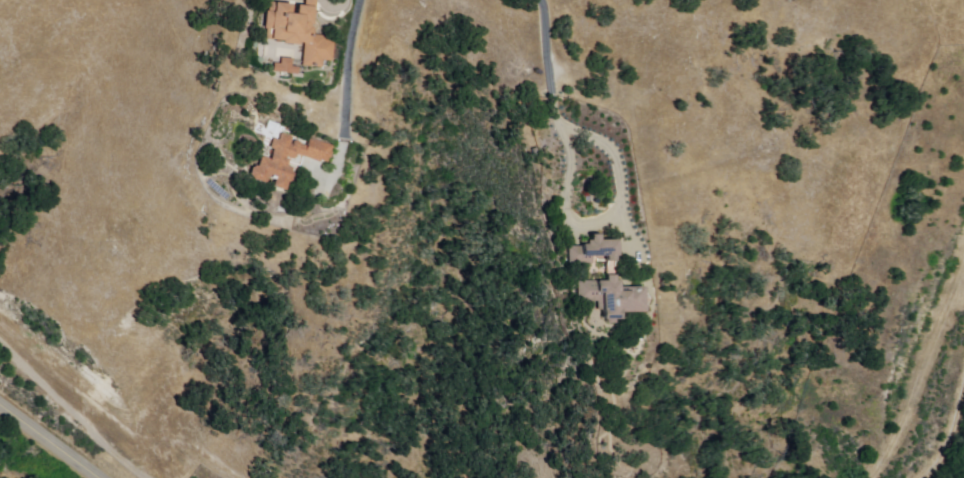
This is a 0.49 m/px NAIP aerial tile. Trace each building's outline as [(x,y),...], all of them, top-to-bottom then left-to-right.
[(301,68),(309,68),(309,63),(314,63),(313,68),(321,69),(321,63),(331,64),(333,36),(311,35),(314,7),(314,0),(305,0),(304,6),(296,6),(295,15),(289,15),(290,4),(268,2),(267,13),(262,13),(261,30),(263,31),(263,39),(268,40),(268,42),(279,43),(279,45),(295,47),(296,44),(303,45),(301,68)] [(279,64),(279,58),(294,59),(294,63),(291,63),(290,68),(298,68),(297,75),(271,74),(272,64),(279,64)] [(310,139),(332,147),(326,162),(321,160),(319,164),(297,155),(295,160),(287,157),(286,160),(289,161),(287,167),(293,169),(291,173),(296,175),(292,185),(287,183),(283,192),(271,187),(276,177),(270,174),(265,186),(246,179),(252,165),(258,168),(262,158),(271,161),(276,151),(270,148),(274,139),(280,142),(284,132),(294,136),(290,146),(293,147),(296,140),(302,143),(301,145),(307,147),(310,139)] [(617,239),(597,238),(597,231),(590,230),(590,239),(581,238),(580,246),(564,245),(563,266),(588,267),(589,258),(603,258),(602,274),(602,281),(572,280),(571,299),(593,300),(593,309),(598,309),(598,319),(605,319),(605,324),(612,324),(612,319),(622,320),(622,308),(645,309),(646,285),(622,284),(621,290),(616,290),(617,280),(611,280),(612,255),(616,255),(617,239)]
